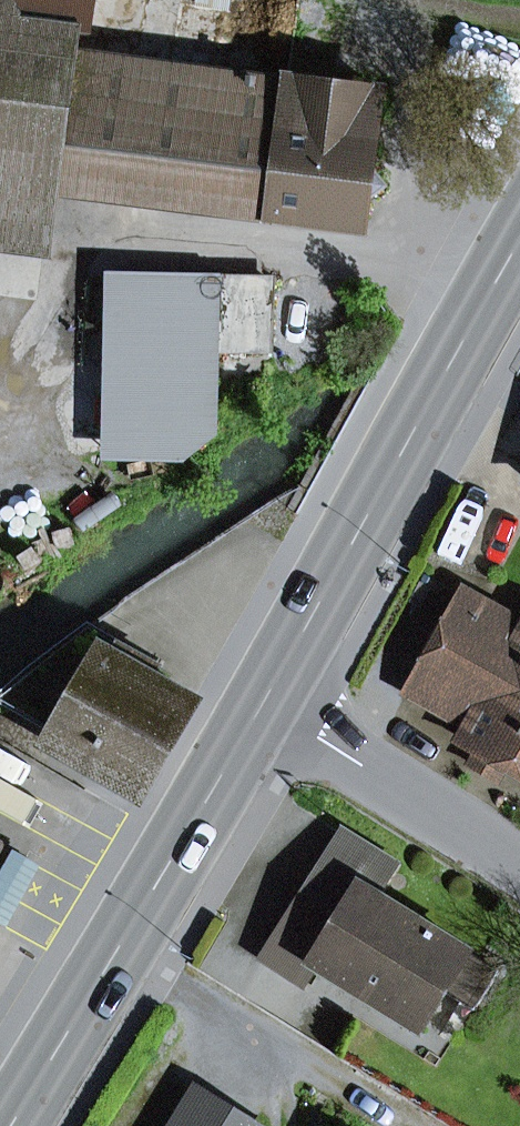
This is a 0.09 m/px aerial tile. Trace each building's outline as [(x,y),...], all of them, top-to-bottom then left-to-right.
[(94,34),(98,0),(0,0),(0,22),(71,31),(94,34)] [(50,187),(273,216),(290,81),(68,52),(71,31),(0,22),(0,215),(46,221),(50,187)] [(369,167),(378,92),(290,81),(273,216),(361,227),(364,200),(383,186),(369,167)] [(213,279),(108,277),(104,455),(189,456),(217,434),(218,351),(211,351),(213,282),(213,279)] [(218,351),(272,352),(274,284),(213,282),(211,351),(218,351)] [(463,595),(409,690),(472,725),(464,740),(476,747),(510,765),(519,771),(519,627),(463,595)] [(136,781),(180,707),(146,687),(158,667),(88,626),(0,697),(0,701),(136,781)] [(466,766),(499,784),(510,765),(476,747),(466,766)] [(58,842),(81,804),(51,786),(39,807),(28,825),(58,842)] [(39,807),(0,787),(0,910),(29,858),(15,849),(28,825),(39,807)] [(358,889),(311,963),(316,966),(418,1030),(443,991),(467,951),(376,895),(395,865),(342,833),(321,866),(358,889)] [(316,966),(311,963),(358,889),(321,866),(264,958),(305,983),(316,966)] [(499,971),(467,951),(443,991),(474,1010),(499,971)] [(174,1125),(252,1125),(196,1091),(174,1125)]
